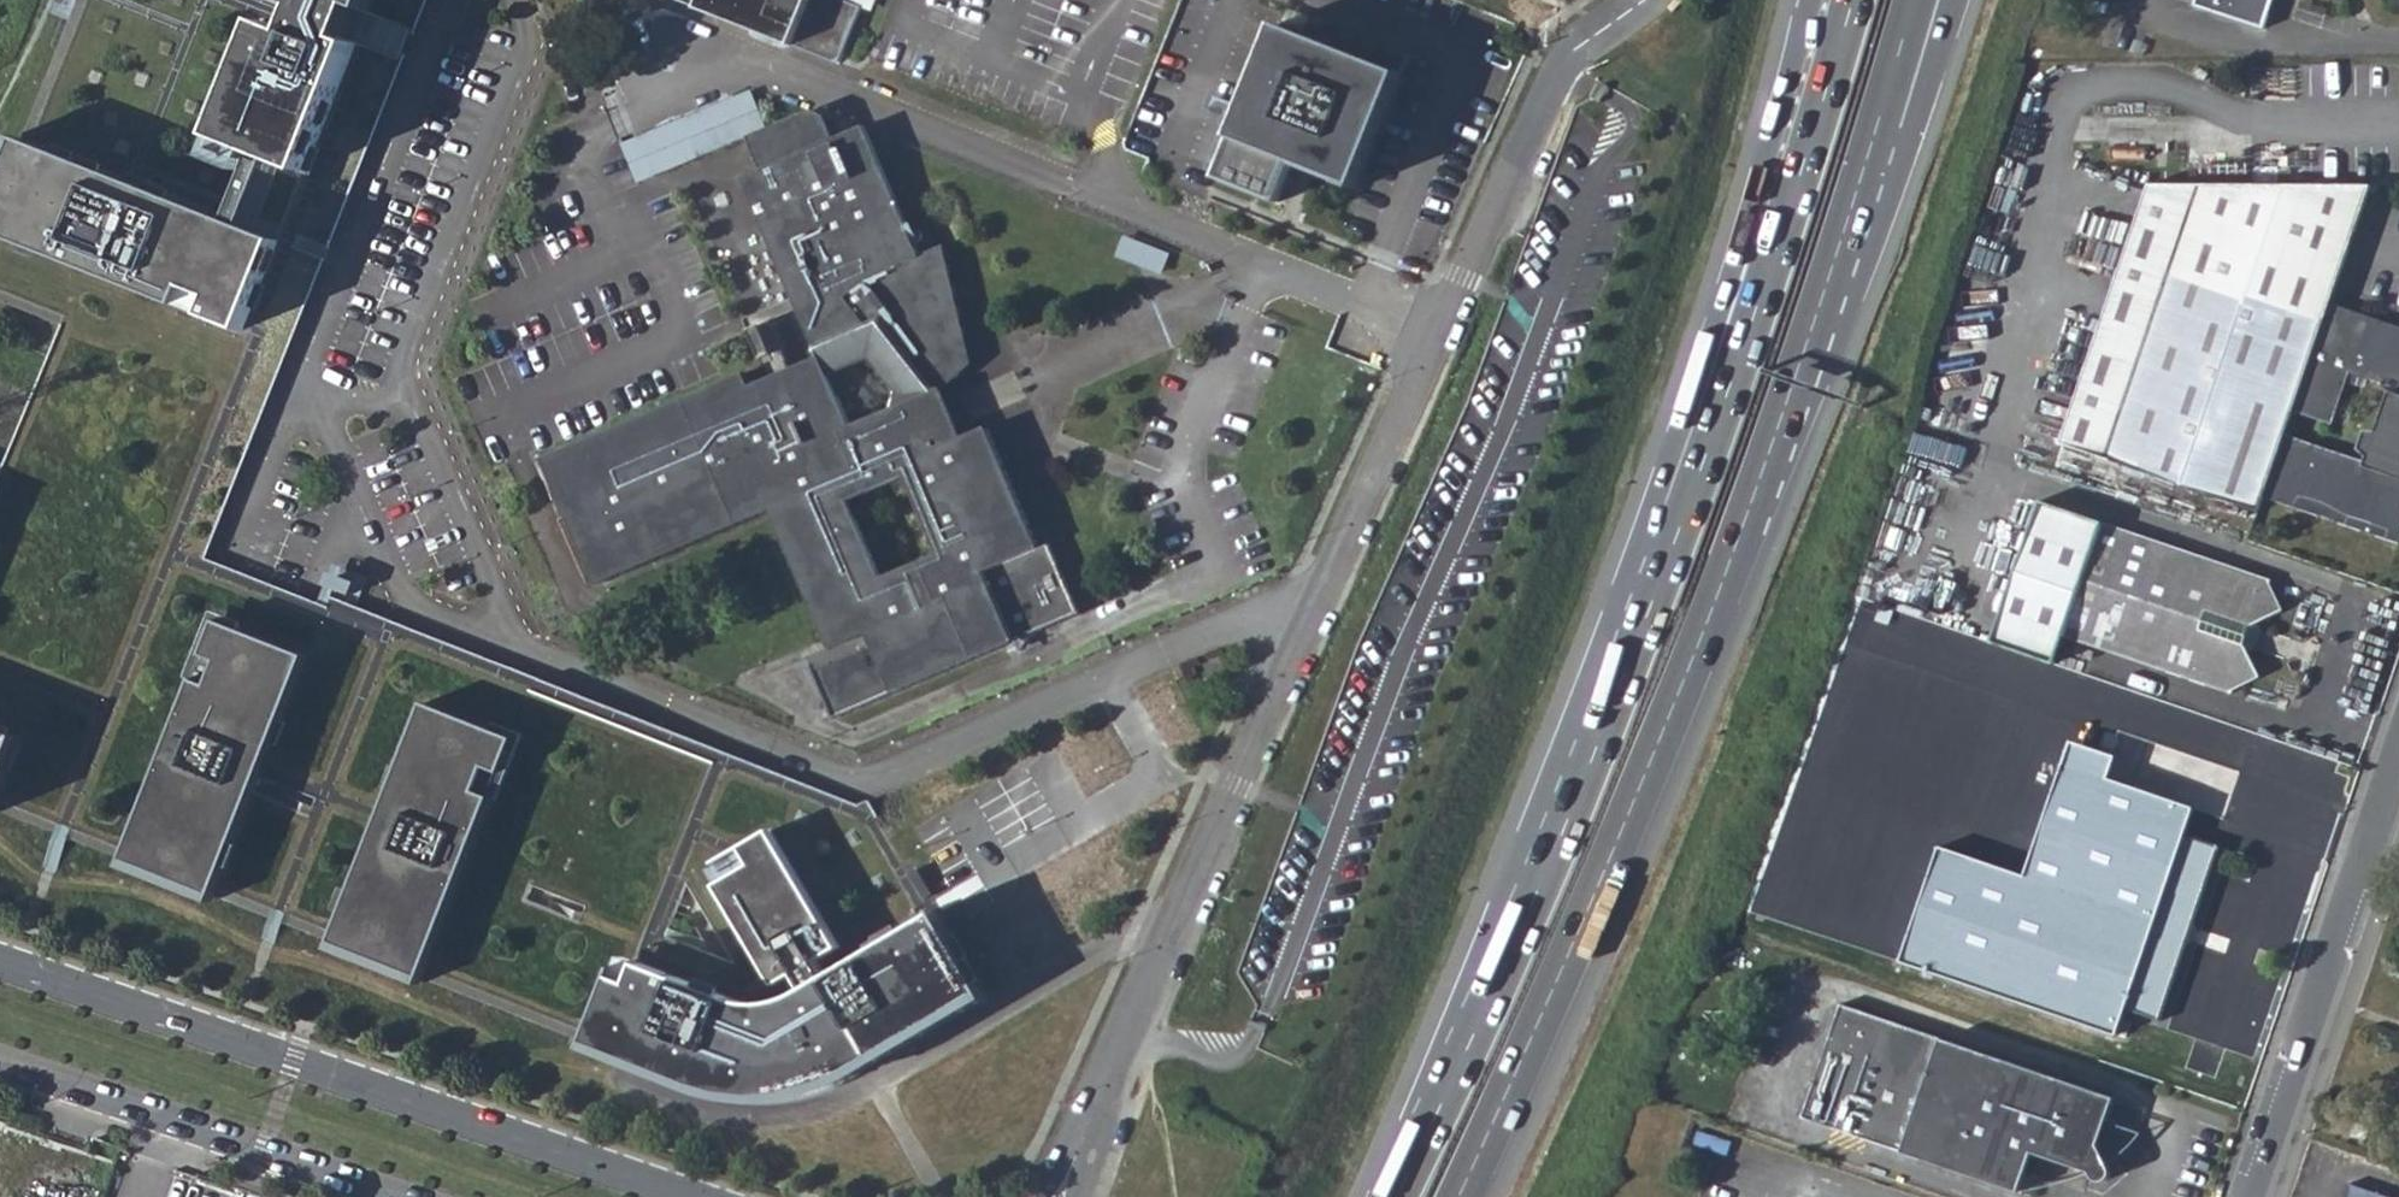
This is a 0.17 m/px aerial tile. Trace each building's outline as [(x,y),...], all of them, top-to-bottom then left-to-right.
[(0,233),(0,301),(62,326),(48,359),(227,431),(300,249),(296,247),(300,236),(333,249),(407,55),(371,40),(379,19),(386,22),(394,0),(376,0),(308,172),(218,137),(261,21),(289,29),(295,25),(303,7),(286,0),(82,0),(26,141),(280,242),(244,331),(207,316),(214,297),(190,287),(182,306),(0,233)] [(303,7),(295,25),(289,29),(261,21),(218,137),(308,172),(376,0),(286,0),(303,7)] [(386,22),(417,34),(430,0),(394,0),(386,22)] [(792,45),(838,63),(859,6),(842,0),(672,0),(792,45)] [(2194,6),(2261,29),(2271,0),(2196,0),(2194,6)] [(1282,26),(1278,24),(1217,179),(1277,202),(1293,161),(1358,187),(1402,74),(1282,26)] [(754,88),(623,139),(638,177),(769,127),(754,88)] [(746,141),(760,172),(830,142),(819,119),(805,114),(746,141)] [(819,359),(751,387),(745,374),(543,459),(597,585),(771,512),(829,650),(806,659),(832,720),(1078,616),(1047,543),(1037,547),(985,430),(977,433),(960,439),(943,394),(955,382),(970,366),(943,248),(918,257),(863,129),(830,142),(760,172),(742,180),(792,295),(819,359)] [(26,141),(0,205),(0,233),(182,306),(190,287),(214,297),(207,316),(244,331),(280,242),(26,141)] [(2369,181),(2148,181),(2059,441),(2258,509),(2263,495),(2398,541),(2398,324),(2329,300),(2369,181)] [(1163,270),(1169,254),(1126,237),(1119,253),(1163,270)] [(227,431),(255,442),(328,260),(300,249),(227,431)] [(870,802),(859,807),(511,672),(505,688),(177,561),(227,431),(48,359),(0,481),(0,808),(64,834),(129,860),(126,866),(218,903),(220,897),(337,944),(335,950),(421,984),(423,978),(462,994),(463,1001),(480,1008),(482,1002),(554,1031),(551,1037),(591,1053),(588,1059),(614,1068),(687,1095),(741,1110),(782,1111),(808,1106),(852,1088),(872,1076),(988,1012),(937,921),(870,802)] [(943,394),(960,439),(977,433),(955,382),(943,394)] [(255,442),(227,431),(177,561),(505,688),(511,672),(333,603),(329,613),(207,565),(212,554),(255,442)] [(2035,499),(1985,641),(2048,662),(2058,634),(2229,694),(2231,689),(2258,677),(2247,651),(2252,650),(2260,627),(2257,622),(2282,610),(2269,584),(2271,580),(2035,499)] [(1934,846),(1895,959),(2112,1033),(2121,1008),(2157,1020),(2184,941),(2193,939),(2196,930),(2190,922),(2218,844),(2189,834),(2197,805),(2112,777),(2119,754),(2072,740),(2020,874),(1934,846)] [(1825,902),(1838,862),(1806,851),(1793,892),(1825,902)] [(2112,1099),(1837,1006),(1799,1119),(2018,1193),(2031,1153),(2089,1173),(2099,1182),(2107,1181),(2111,1174),(2097,1143),(2112,1099)] [(2354,1124),(2349,1138),(2365,1143),(2369,1129),(2354,1124)] [(2349,1184),(2345,1196),(2385,1196),(2349,1184)]
